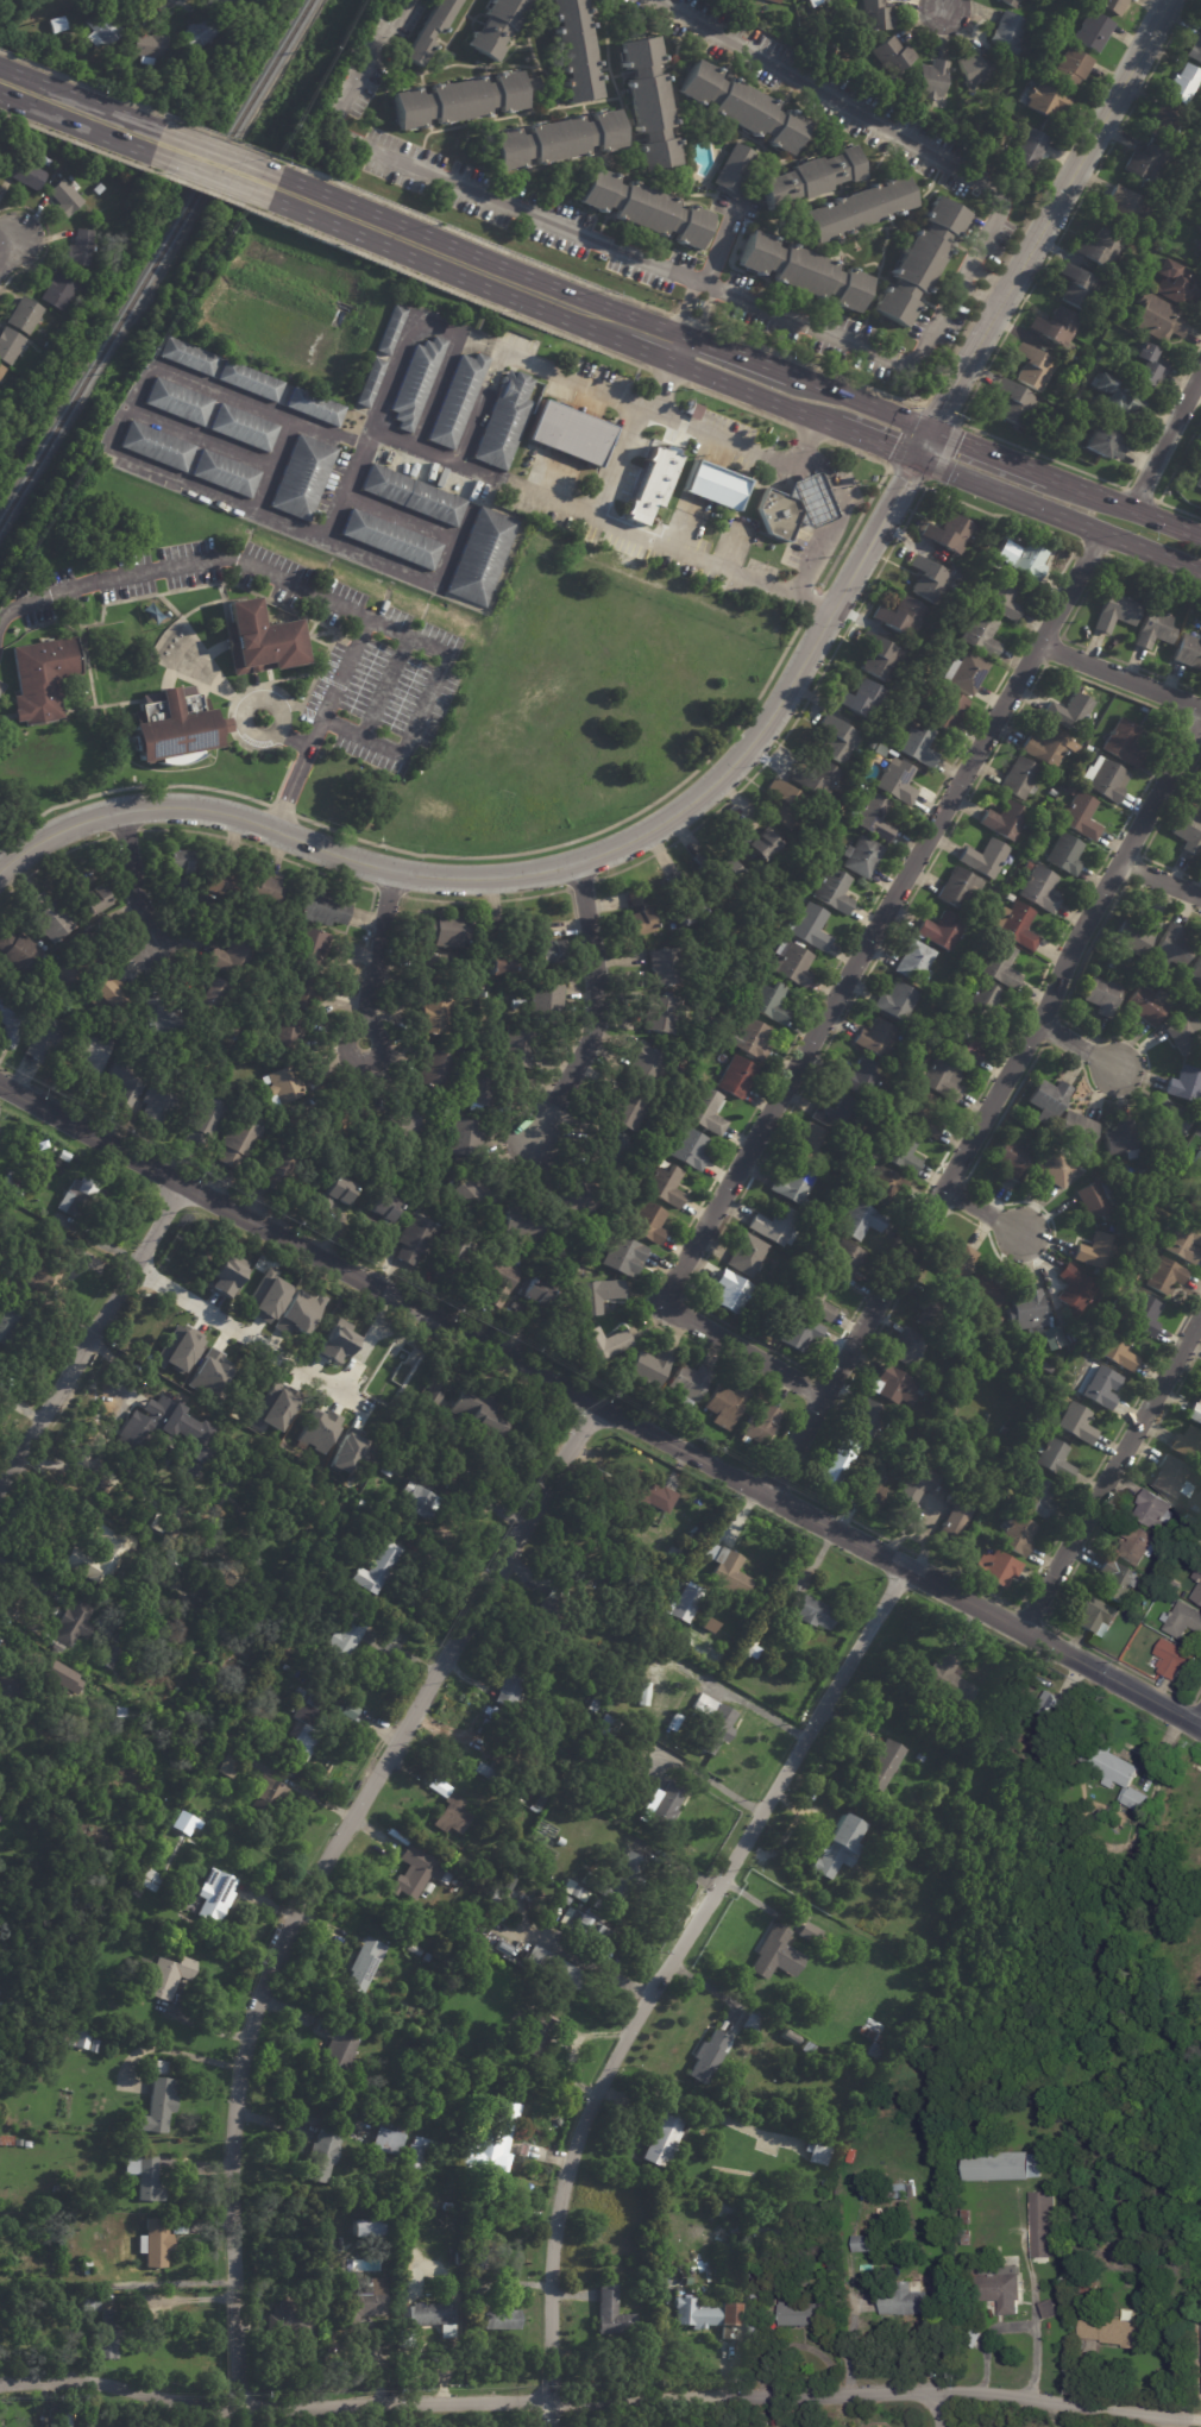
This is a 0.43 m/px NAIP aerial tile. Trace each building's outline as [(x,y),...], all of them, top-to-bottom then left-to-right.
[(202,8),(207,0),(237,0),(225,21),(202,8)] [(397,58),(431,0),(458,0),(419,70),(397,58)] [(459,45),(486,0),(527,0),(508,32),(498,48),(490,63),(459,45)] [(564,105),(598,98),(593,73),(583,20),(579,0),(544,0),(564,105)] [(807,1),(807,0),(821,0),(823,4),(812,10),(807,1)] [(864,27),(862,0),(884,0),(885,10),(893,8),(894,32),(869,34),(869,39),(857,40),(856,27),(864,27)] [(1018,10),(1000,0),(1023,0),(1018,10)] [(1093,6),(1096,0),(1128,0),(1130,1),(1119,20),(1093,6)] [(117,26),(124,33),(107,49),(105,45),(99,51),(87,39),(93,33),(84,24),(100,8),(117,26)] [(999,25),(1005,11),(1030,21),(1020,44),(1023,45),(1019,56),(991,44),(992,40),(991,40),(995,30),(996,31),(999,25)] [(1115,26),(1099,55),(1073,40),(1077,32),(1079,33),(1082,27),(1081,27),(1086,17),(1088,18),(1092,12),(1115,25),(1115,26)] [(216,34),(193,54),(178,36),(203,17),(216,34)] [(64,18),(69,30),(55,34),(51,23),(64,18)] [(1187,56),(1200,33),(1200,65),(1187,56)] [(140,37),(166,39),(164,61),(133,57),(134,36),(140,37)] [(614,44),(652,36),(659,70),(678,164),(640,172),(614,44)] [(901,50),(903,51),(908,48),(917,61),(889,80),(872,54),(893,38),(901,50)] [(1094,62),(1083,83),(1081,82),(1076,90),(1048,75),(1051,69),(1056,71),(1065,55),(1069,49),(1094,62)] [(982,65),(988,83),(967,90),(964,83),(966,83),(958,62),(979,55),(982,65)] [(694,59),(809,122),(792,155),(677,90),(694,59)] [(936,62),(949,64),(943,99),(938,98),(937,102),(924,100),(925,95),(917,94),(920,67),(932,69),(933,62),(936,62)] [(1187,63),(1200,70),(1200,81),(1188,105),(1167,93),(1176,75),(1180,76),(1187,63)] [(388,94),(515,70),(517,81),(535,77),(539,98),(521,100),(522,111),(395,134),(388,94)] [(1018,78),(1029,71),(1032,76),(1021,83),(1018,78)] [(1071,103),(1064,117),(1057,113),(1051,122),(1026,109),(1031,101),(1027,100),(1033,88),(1037,90),(1040,86),(1071,102),(1071,103)] [(1174,146),(1144,128),(1152,114),(1155,117),(1165,99),(1188,113),(1178,131),(1182,132),(1174,146)] [(485,134),(612,111),(620,147),(492,172),(485,134)] [(1050,143),(1031,175),(1010,162),(1027,130),(1050,143)] [(1157,187),(1124,170),(1134,150),(1143,153),(1149,143),(1174,156),(1157,187)] [(731,144),(709,184),(715,187),(712,190),(734,202),(737,195),(757,158),(731,144)] [(754,178),(825,153),(848,145),(860,178),(766,212),(754,178)] [(14,180),(6,174),(17,156),(45,174),(34,191),(14,180)] [(585,168),(708,216),(694,249),(667,238),(606,214),(572,201),(585,168)] [(798,214),(898,174),(911,207),(903,210),(887,216),(811,246),(798,214)] [(691,178),(693,183),(692,188),(687,189),(684,188),(681,184),(683,180),(686,177),(691,178)] [(70,187),(83,202),(64,218),(55,207),(58,205),(48,191),(62,178),(70,187)] [(100,183),(103,189),(96,194),(93,189),(100,183)] [(1111,195),(1117,184),(1147,201),(1145,208),(1149,209),(1143,221),(1139,219),(1134,227),(1109,213),(1115,202),(1108,199),(1111,195)] [(867,310),(930,197),(964,216),(918,300),(901,329),(867,310)] [(1102,266),(1074,250),(1080,239),(1092,246),(1093,243),(1094,244),(1102,227),(1127,241),(1111,270),(1102,265),(1102,266)] [(92,231),(88,266),(63,263),(65,244),(73,245),(75,228),(92,231)] [(851,314),(732,265),(746,232),(856,277),(866,281),(851,314)] [(1199,282),(1200,283),(1200,302),(1190,296),(1188,301),(1184,300),(1182,306),(1153,291),(1156,285),(1157,287),(1161,279),(1169,284),(1171,281),(1155,272),(1162,258),(1200,278),(1200,279),(1199,282)] [(1069,264),(1102,283),(1087,314),(1061,300),(1071,281),(1059,273),(1065,263),(1069,264)] [(49,279),(54,272),(75,285),(59,312),(38,298),(49,279)] [(1186,322),(1183,328),(1187,329),(1181,339),(1171,333),(1165,344),(1131,325),(1137,313),(1136,312),(1139,306),(1137,303),(1144,291),(1182,313),(1180,317),(1187,321),(1186,322)] [(21,296),(43,309),(26,337),(5,323),(20,296),(21,296)] [(394,304),(407,310),(388,357),(375,351),(392,304),(394,304)] [(1070,341),(1065,348),(1029,328),(1039,309),(1052,316),(1058,306),(1082,320),(1070,341)] [(8,366),(0,361),(0,331),(2,327),(24,340),(8,366)] [(218,358),(209,378),(157,357),(165,337),(218,358)] [(389,410),(415,344),(421,347),(425,340),(430,344),(433,337),(447,342),(411,434),(397,429),(400,422),(392,420),(395,414),(389,410)] [(1023,344),(1057,364),(1040,394),(1017,379),(1025,364),(1024,364),(1026,360),(1014,354),(1020,342),(1023,344)] [(1159,353),(1157,358),(1169,364),(1159,383),(1156,382),(1152,389),(1133,379),(1143,361),(1133,357),(1140,342),(1161,352),(1159,353)] [(426,440),(460,354),(473,360),(476,353),(489,358),(453,451),(426,440)] [(372,358),(385,363),(366,409),(353,404),(371,358),(372,358)] [(282,384),(275,403),(215,381),(224,360),(282,384)] [(507,369),(534,381),(529,392),(535,394),(505,472),(472,459),(502,384),(499,383),(505,369),(507,369)] [(1138,394),(1136,397),(1147,403),(1140,419),(1127,413),(1125,417),(1121,416),(1118,422),(1089,407),(1093,401),(1094,402),(1098,395),(1106,400),(1107,395),(1101,392),(1100,392),(1092,389),(1099,373),(1138,394)] [(213,401),(202,427),(144,403),(153,377),(213,401)] [(1031,413),(1021,429),(998,415),(1006,400),(1005,398),(1007,396),(995,389),(1001,378),(1039,400),(1031,413)] [(342,408),(335,428),(283,407),(290,388),(342,408)] [(584,467),(585,464),(527,440),(542,401),(614,429),(598,469),(592,466),(591,471),(584,467)] [(209,429),(219,403),(278,427),(268,453),(209,430),(209,429)] [(195,447),(186,473),(120,447),(130,421),(196,447),(195,447)] [(1127,444),(1124,451),(1125,451),(1120,460),(1109,455),(1106,460),(1083,448),(1096,421),(1120,434),(1118,438),(1127,442),(1127,444)] [(337,449),(337,451),(309,523),(269,507),(297,435),(337,449)] [(653,442),(683,453),(675,472),(644,460),(652,441),(653,442)] [(526,445),(537,449),(536,454),(523,449),(526,445)] [(191,476),(202,449),(260,473),(250,499),(191,476)] [(518,460),(533,465),(530,470),(517,465),(518,460)] [(694,461),(746,482),(734,511),(681,490),(693,460),(694,461)] [(371,464),(467,502),(457,528),(360,491),(371,464)] [(1200,489),(1200,465),(1193,486),(1200,489)] [(800,527),(796,524),(787,543),(767,535),(756,510),(765,489),(785,497),(790,484),(817,473),(835,517),(832,521),(809,529),(800,527)] [(480,508),(518,523),(485,608),(446,592),(479,508),(480,508)] [(442,546),(432,572),(339,535),(350,509),(442,546)] [(974,523),(958,553),(949,548),(948,548),(920,533),(926,522),(938,528),(949,510),(974,523)] [(1042,573),(1038,580),(1006,562),(1012,552),(1018,555),(1026,540),(1048,552),(1040,564),(1045,566),(1042,573)] [(996,551),(993,557),(987,553),(991,547),(996,551)] [(944,571),(949,573),(951,568),(956,571),(952,578),(951,577),(937,604),(912,590),(920,573),(919,572),(920,570),(910,564),(916,553),(943,568),(943,570),(944,571)] [(1014,595),(1012,599),(1023,606),(1014,621),(979,601),(993,578),(1001,583),(1005,576),(1020,584),(1014,595)] [(1118,620),(1115,618),(1108,634),(1094,628),(1108,590),(1143,604),(1134,625),(1118,620)] [(899,628),(873,615),(878,604),(891,611),(900,592),(931,606),(917,637),(899,628)] [(300,637),(304,664),(272,671),(271,668),(234,675),(224,624),(228,623),(225,605),(254,599),(260,628),(296,621),(300,637)] [(1162,640),(1155,636),(1150,649),(1134,643),(1149,606),(1174,616),(1170,625),(1177,629),(1171,643),(1162,640)] [(999,621),(989,636),(1001,643),(993,659),(958,639),(972,616),(980,621),(985,612),(999,621)] [(889,645),(905,654),(889,684),(862,668),(870,652),(868,650),(869,648),(859,642),(864,631),(889,645)] [(1193,636),(1200,639),(1200,669),(1172,658),(1183,631),(1193,636)] [(80,675),(56,680),(59,699),(57,699),(61,719),(54,721),(54,722),(24,727),(23,721),(13,723),(12,717),(11,711),(13,711),(11,697),(18,697),(10,649),(73,639),(80,675)] [(989,664),(973,696),(948,683),(949,680),(943,677),(954,658),(960,661),(966,650),(989,664)] [(847,708),(832,700),(838,691),(849,697),(851,692),(855,694),(863,679),(888,692),(873,722),(847,708)] [(196,693),(199,693),(200,699),(208,698),(210,710),(212,709),(214,718),(216,717),(216,721),(228,718),(231,730),(218,732),(219,736),(216,737),(218,747),(201,749),(202,754),(193,760),(181,763),(166,765),(156,762),(156,759),(139,762),(137,753),(134,754),(131,737),(134,736),(132,725),(133,725),(131,713),(140,711),(139,705),(144,704),(143,696),(158,692),(157,691),(175,687),(175,689),(194,685),(196,693)] [(970,700),(952,732),(928,719),(945,686),(970,700)] [(1043,712),(1050,700),(1065,709),(1075,691),(1095,702),(1077,734),(1043,713),(1043,712)] [(1102,697),(1105,691),(1112,694),(1109,700),(1102,697)] [(838,722),(862,737),(843,766),(819,749),(829,734),(828,732),(829,730),(818,723),(825,712),(838,722)] [(1139,728),(1130,746),(1144,754),(1136,767),(1102,748),(1120,716),(1140,728),(1139,728)] [(936,731),(926,747),(938,754),(930,768),(897,749),(910,727),(918,731),(923,724),(936,731)] [(1021,748),(1029,735),(1040,741),(1050,725),(1081,743),(1075,752),(1068,747),(1056,768),(1021,749),(1021,748)] [(1087,744),(1101,753),(1100,755),(1099,754),(1095,759),(1083,752),(1087,744)] [(895,756),(886,752),(888,748),(897,753),(895,756)] [(843,772),(824,800),(787,775),(794,765),(806,773),(818,755),(843,772)] [(1000,786),(1018,755),(1042,768),(1032,785),(1038,788),(1033,796),(1029,792),(1024,800),(1000,786)] [(1123,786),(1121,788),(1126,790),(1117,804),(1080,781),(1090,766),(1092,767),(1099,755),(1130,774),(1123,786)] [(893,756),(900,761),(900,760),(916,768),(906,784),(918,791),(908,806),(875,786),(892,756),(893,756)] [(775,776),(810,800),(790,829),(767,812),(778,798),(775,796),(778,793),(767,786),(774,775),(775,776)] [(857,779),(867,786),(863,792),(853,786),(857,779)] [(1069,782),(1076,787),(1073,796),(1065,791),(1069,782)] [(1051,788),(1057,792),(1055,797),(1049,793),(1051,788)] [(1089,817),(1088,818),(1102,828),(1095,841),(1054,817),(1062,803),(1069,806),(1079,790),(1098,801),(1089,817)] [(884,818),(881,820),(895,829),(887,843),(870,834),(869,836),(856,829),(857,825),(854,823),(855,819),(849,816),(856,805),(861,809),(872,791),(892,803),(884,818)] [(1013,842),(979,822),(989,805),(1000,811),(1007,798),(1021,806),(1018,813),(1027,818),(1024,824),(1025,825),(1023,829),(1021,828),(1013,842)] [(1184,809),(1200,818),(1200,848),(1196,856),(1183,848),(1187,841),(1171,832),(1184,809)] [(742,824),(752,837),(762,828),(763,829),(766,825),(772,831),(769,834),(779,844),(760,861),(746,844),(741,849),(728,835),(741,823),(742,824)] [(1077,857),(1076,859),(1082,863),(1075,876),(1046,859),(1062,831),(1084,844),(1077,857)] [(875,864),(866,880),(842,866),(847,857),(842,855),(848,844),(853,848),(861,834),(885,848),(875,864)] [(1010,848),(992,880),(957,860),(966,845),(980,855),(991,837),(1010,848)] [(741,874),(723,888),(708,869),(702,874),(697,868),(699,866),(693,857),(706,848),(717,862),(727,855),(741,874)] [(180,894),(180,893),(172,893),(172,878),(182,878),(182,870),(163,870),(163,849),(188,849),(188,897),(180,897),(180,894)] [(1029,861),(1033,864),(1030,870),(1025,868),(1029,861)] [(985,881),(969,907),(966,905),(962,911),(937,897),(955,864),(985,881)] [(1054,887),(1050,893),(1061,900),(1052,914),(1019,894),(1036,864),(1058,878),(1054,887)] [(847,888),(843,894),(854,901),(845,916),(812,895),(825,873),(828,874),(831,867),(837,870),(838,870),(853,879),(847,888)] [(218,869),(235,874),(234,879),(240,881),(235,898),(202,889),(206,873),(210,874),(213,868),(218,869)] [(264,872),(278,876),(275,887),(279,888),(275,904),(245,894),(250,879),(254,880),(258,870),(264,872)] [(93,887),(100,884),(112,904),(90,916),(81,899),(76,901),(63,879),(70,875),(71,878),(80,874),(89,889),(93,887)] [(679,920),(674,907),(688,901),(685,894),(674,899),(666,882),(685,874),(703,917),(681,926),(679,920)] [(334,894),(337,894),(335,900),(350,905),(345,925),(329,922),(328,926),(296,917),(304,886),(334,894)] [(648,912),(653,931),(630,936),(625,916),(639,912),(639,910),(641,910),(640,907),(631,910),(628,892),(636,891),(635,887),(642,886),(648,912)] [(48,939),(29,917),(32,913),(24,904),(39,889),(49,901),(54,897),(75,922),(51,943),(48,939)] [(1008,894),(1014,898),(1012,903),(1006,898),(1008,894)] [(1027,926),(1025,930),(1039,938),(1032,951),(991,928),(1004,906),(1010,910),(1015,900),(1036,912),(1027,926)] [(809,901),(829,913),(818,930),(832,938),(824,952),(791,933),(792,931),(786,929),(793,916),(799,919),(809,901)] [(968,923),(950,954),(916,932),(924,918),(936,925),(945,908),(968,923)] [(469,916),(466,947),(433,945),(433,941),(419,939),(420,918),(434,919),(435,913),(469,916)] [(1150,916),(1162,923),(1145,954),(1123,941),(1125,936),(1117,931),(1125,917),(1140,926),(1147,914),(1150,916)] [(547,923),(548,944),(561,943),(562,962),(536,963),(534,922),(547,922),(547,923)] [(1175,924),(1184,930),(1181,937),(1196,945),(1184,968),(1169,960),(1165,966),(1153,960),(1156,952),(1155,951),(1170,922),(1175,924)] [(488,939),(486,926),(508,924),(509,938),(488,939)] [(329,937),(320,968),(289,958),(300,925),(331,935),(329,937)] [(4,955),(0,952),(0,936),(6,929),(18,937),(20,933),(46,954),(27,979),(1,958),(4,955)] [(87,931),(108,958),(65,992),(51,972),(68,958),(70,962),(78,955),(68,942),(84,929),(87,931)] [(205,962),(213,945),(225,951),(233,935),(259,948),(243,981),(205,962)] [(928,968),(918,985),(894,970),(913,938),(937,952),(928,968)] [(1010,966),(1007,968),(1023,976),(1014,991),(980,970),(981,968),(974,964),(982,949),(988,951),(996,938),(1018,950),(1010,966)] [(807,968),(806,972),(812,974),(804,988),(775,972),(775,970),(771,968),(776,957),(781,960),(791,942),(815,956),(807,968)] [(686,982),(653,986),(649,950),(681,947),(686,982)] [(489,974),(486,952),(508,950),(510,972),(489,974)] [(448,955),(447,989),(415,988),(416,952),(448,955)] [(1190,974),(1200,954),(1200,980),(1190,974)] [(323,976),(314,1011),(283,1002),(293,968),(323,976)] [(115,977),(126,988),(119,994),(124,999),(106,1017),(82,992),(100,975),(105,981),(112,974),(115,977)] [(1124,987),(1111,1019),(1096,1013),(1099,1006),(1083,1000),(1093,975),(1124,987)] [(193,995),(201,980),(207,982),(210,976),(231,988),(212,1019),(191,1007),(196,999),(191,996),(193,995)] [(920,994),(905,1023),(874,1006),(882,992),(889,995),(898,980),(920,994)] [(784,998),(780,1005),(791,1011),(782,1025),(749,1006),(762,983),(771,988),(775,981),(788,989),(784,998)] [(561,985),(562,985),(560,1023),(529,1020),(530,982),(561,985)] [(998,1001),(994,1007),(1005,1014),(998,1027),(963,1008),(976,986),(986,992),(989,983),(1002,992),(998,1001)] [(1155,994),(1170,1006),(1153,1027),(1124,1005),(1140,983),(1155,994)] [(10,1049),(0,1044),(0,1027),(1,1025),(0,1024),(0,992),(32,1010),(11,1050),(10,1049)] [(680,999),(674,1035),(643,1029),(649,993),(680,999)] [(452,1000),(449,1035),(417,1032),(421,996),(452,1000)] [(144,998),(158,998),(158,1008),(176,1008),(176,1042),(143,1042),(143,998),(144,998)] [(65,1027),(51,1051),(49,1050),(40,1063),(21,1052),(29,1040),(21,1037),(37,1011),(65,1027)] [(306,1017),(300,1052),(268,1048),(275,1011),(306,1017)] [(1186,1016),(1200,1040),(1200,1046),(1183,1057),(1170,1036),(1159,1042),(1157,1037),(1167,1031),(1165,1029),(1186,1016)] [(765,1042),(763,1044),(771,1048),(762,1062),(736,1046),(728,1040),(732,1031),(735,1033),(740,1026),(742,1029),(749,1017),(772,1030),(765,1042)] [(900,1031),(884,1060),(853,1043),(861,1029),(868,1032),(876,1018),(900,1031)] [(979,1046),(977,1048),(985,1051),(976,1064),(948,1048),(948,1046),(942,1043),(949,1031),(955,1035),(963,1019),(986,1033),(979,1046)] [(103,1064),(93,1084),(76,1075),(81,1064),(64,1056),(81,1026),(112,1043),(101,1063),(103,1064)] [(540,1035),(532,1069),(499,1062),(509,1026),(540,1035)] [(650,1049),(669,1060),(653,1090),(624,1075),(642,1044),(650,1049)] [(458,1058),(447,1092),(416,1081),(427,1048),(458,1058)] [(957,1082),(956,1086),(963,1089),(955,1104),(920,1083),(938,1051),(966,1068),(957,1082)] [(126,1112),(111,1104),(119,1087),(102,1077),(114,1055),(147,1073),(126,1112)] [(749,1084),(741,1100),(717,1087),(735,1055),(759,1068),(749,1084)] [(880,1077),(867,1100),(831,1080),(840,1065),(851,1073),(861,1056),(881,1068),(876,1075),(880,1077)] [(294,1068),(304,1093),(276,1106),(266,1087),(271,1086),(266,1075),(288,1064),(290,1070),(294,1068)] [(503,1073),(495,1107),(464,1099),(473,1064),(503,1073)] [(1183,1064),(1200,1071),(1200,1093),(1197,1104),(1165,1093),(1170,1077),(1177,1080),(1183,1064)] [(157,1127),(138,1118),(145,1104),(139,1101),(152,1075),(183,1090),(170,1118),(164,1114),(157,1127)] [(1062,1082),(1074,1089),(1054,1124),(1051,1123),(1049,1127),(1036,1119),(1042,1109),(1027,1101),(1040,1079),(1056,1088),(1059,1081),(1062,1082)] [(722,1098),(713,1114),(728,1123),(719,1137),(684,1117),(702,1084),(723,1096),(722,1098)] [(652,1102),(634,1133),(608,1118),(625,1087),(652,1102)] [(929,1114),(928,1118),(942,1126),(933,1139),(900,1120),(918,1088),(937,1100),(929,1114)] [(845,1137),(811,1118),(818,1104),(834,1112),(843,1094),(863,1106),(845,1137)] [(206,1100),(227,1111),(212,1140),(207,1138),(200,1152),(181,1142),(188,1128),(183,1126),(199,1096),(206,1100)] [(1175,1138),(1171,1136),(1167,1143),(1153,1133),(1164,1119),(1152,1111),(1162,1096),(1195,1119),(1181,1142),(1175,1138)] [(1095,1098),(1107,1101),(1100,1123),(1087,1118),(1093,1098),(1095,1098)] [(388,1115),(403,1106),(404,1109),(410,1106),(423,1128),(414,1133),(415,1138),(407,1143),(404,1137),(389,1146),(378,1128),(384,1125),(382,1119),(388,1115)] [(1096,1137),(1098,1137),(1092,1150),(1090,1150),(1087,1158),(1064,1146),(1067,1140),(1056,1136),(1067,1109),(1100,1125),(1095,1136),(1096,1137)] [(328,1114),(338,1120),(341,1115),(352,1123),(332,1153),(309,1139),(326,1113),(328,1114)] [(246,1123),(262,1131),(246,1159),(241,1158),(235,1170),(216,1161),(222,1148),(218,1145),(233,1115),(246,1123)] [(296,1115),(308,1123),(297,1138),(287,1131),(296,1115)] [(488,1121),(484,1158),(467,1157),(466,1164),(457,1163),(458,1155),(451,1155),(454,1118),(488,1121)] [(1138,1149),(1108,1155),(1103,1130),(1117,1127),(1115,1123),(1133,1119),(1139,1149),(1138,1149)] [(790,1153),(807,1121),(832,1136),(825,1149),(832,1155),(826,1167),(819,1162),(815,1169),(790,1153)] [(702,1152),(700,1155),(708,1158),(700,1172),(669,1156),(686,1126),(709,1139),(702,1152)] [(919,1139),(910,1155),(922,1162),(913,1176),(879,1156),(892,1133),(897,1137),(901,1128),(919,1139)] [(635,1148),(616,1178),(587,1161),(606,1131),(635,1148)] [(306,1153),(289,1184),(284,1181),(277,1194),(259,1184),(266,1171),(262,1169),(277,1138),(306,1153)] [(1017,1182),(1005,1176),(1008,1170),(993,1162),(1006,1138),(1025,1149),(1027,1145),(1036,1150),(1033,1153),(1035,1153),(1019,1183),(1017,1182)] [(1064,1189),(1063,1190),(1032,1170),(1048,1146),(1058,1152),(1061,1148),(1076,1157),(1073,1162),(1079,1165),(1064,1189)] [(1199,1148),(1191,1164),(1200,1169),(1200,1149),(1199,1148)] [(908,1183),(900,1197),(894,1193),(886,1207),(862,1194),(873,1176),(868,1174),(874,1163),(908,1183)] [(678,1182),(674,1188),(686,1195),(678,1209),(644,1189),(658,1168),(666,1172),(671,1165),(684,1172),(678,1182)] [(815,1178),(799,1207),(769,1189),(778,1175),(784,1178),(792,1165),(815,1178)] [(15,1202),(0,1194),(0,1180),(6,1170),(27,1182),(15,1202)] [(479,1178),(498,1201),(474,1221),(451,1194),(474,1172),(479,1178)] [(352,1192),(348,1199),(353,1202),(350,1211),(334,1202),(326,1219),(310,1211),(320,1194),(323,1195),(335,1175),(356,1186),(352,1192)] [(77,1221),(54,1208),(71,1178),(77,1182),(81,1176),(98,1187),(77,1221)] [(576,1221),(574,1222),(557,1195),(586,1176),(603,1203),(576,1221)] [(1112,1193),(1106,1196),(1113,1209),(1092,1221),(1076,1193),(1099,1180),(1101,1184),(1106,1182),(1112,1193)] [(1187,1211),(1200,1186),(1200,1219),(1187,1211)] [(398,1209),(391,1224),(383,1220),(385,1215),(382,1214),(381,1216),(372,1212),(373,1209),(371,1208),(379,1192),(402,1203),(398,1209)] [(660,1225),(659,1227),(665,1231),(656,1245),(628,1228),(643,1200),(667,1214),(660,1225)] [(887,1219),(878,1234),(867,1228),(859,1243),(836,1230),(853,1200),(887,1219)] [(748,1227),(755,1214),(771,1222),(780,1205),(800,1216),(792,1230),(797,1233),(790,1246),(784,1243),(782,1247),(748,1227)] [(511,1206),(543,1209),(541,1240),(507,1237),(510,1206),(511,1206)] [(422,1218),(442,1227),(427,1257),(422,1256),(415,1268),(397,1258),(403,1245),(398,1243),(414,1213),(422,1218)] [(1112,1219),(1107,1221),(1103,1215),(1109,1213),(1112,1219)] [(1191,1246),(1200,1250),(1200,1253),(1194,1265),(1167,1250),(1184,1219),(1200,1228),(1200,1244),(1200,1246),(1194,1243),(1191,1246)] [(373,1239),(359,1232),(365,1220),(381,1227),(375,1239),(373,1239)] [(1117,1234),(1119,1227),(1127,1230),(1125,1238),(1117,1234)] [(1112,1237),(1108,1245),(1119,1249),(1111,1272),(1074,1259),(1079,1244),(1092,1249),(1098,1231),(1112,1235),(1112,1237)] [(478,1247),(463,1277),(458,1275),(451,1289),(433,1279),(440,1265),(435,1263),(451,1232),(478,1247)] [(761,1260),(750,1278),(727,1264),(744,1232),(769,1246),(761,1260)] [(647,1249),(635,1275),(628,1272),(625,1275),(602,1264),(615,1234),(647,1249)] [(853,1277),(848,1285),(823,1271),(825,1266),(818,1262),(826,1246),(835,1251),(841,1239),(866,1253),(853,1277)] [(598,1244),(595,1251),(590,1247),(593,1241),(598,1244)] [(958,1251),(961,1252),(964,1246),(979,1253),(961,1284),(932,1268),(947,1244),(958,1251)] [(498,1309),(483,1301),(491,1287),(472,1276),(486,1252),(520,1271),(515,1281),(518,1283),(511,1295),(508,1294),(499,1310),(498,1309)] [(1161,1256),(1190,1271),(1182,1285),(1175,1281),(1167,1296),(1145,1284),(1153,1271),(1149,1269),(1156,1255),(1161,1257),(1161,1256)] [(225,1298),(246,1263),(234,1256),(230,1262),(220,1257),(209,1276),(213,1279),(207,1288),(225,1298)] [(815,1259),(810,1265),(805,1262),(809,1256),(815,1259)] [(1076,1314),(1057,1299),(1069,1284),(1058,1276),(1068,1263),(1100,1288),(1077,1315),(1076,1314)] [(752,1291),(737,1315),(715,1302),(723,1288),(716,1283),(724,1269),(754,1287),(752,1291)] [(1103,1271),(1101,1278),(1094,1276),(1096,1269),(1103,1271)] [(269,1324),(290,1287),(262,1271),(242,1308),(269,1324)] [(825,1297),(823,1301),(836,1309),(829,1323),(794,1303),(813,1271),(832,1283),(825,1297)] [(993,1283),(1006,1290),(992,1315),(960,1296),(974,1272),(993,1283)] [(536,1304),(520,1296),(522,1293),(521,1293),(528,1281),(529,1281),(532,1276),(552,1288),(541,1307),(536,1304)] [(622,1283),(623,1299),(599,1300),(600,1315),(580,1316),(578,1284),(622,1281),(622,1283)] [(313,1297),(293,1288),(275,1327),(304,1340),(324,1297),(315,1293),(313,1297)] [(1046,1326),(1017,1331),(1015,1322),(1010,1323),(1007,1308),(1013,1308),(1012,1299),(1025,1296),(1024,1291),(1040,1289),(1046,1326)] [(1156,1319),(1155,1321),(1161,1325),(1152,1339),(1108,1314),(1115,1302),(1130,1310),(1139,1293),(1163,1306),(1156,1319)] [(919,1306),(926,1294),(952,1308),(951,1309),(958,1314),(951,1325),(945,1321),(937,1335),(914,1322),(922,1312),(917,1309),(919,1306)] [(4,1347),(0,1345),(0,1309),(6,1299),(26,1309),(26,1310),(4,1347)] [(520,1303),(526,1308),(517,1321),(508,1315),(510,1312),(509,1310),(515,1301),(520,1303)] [(825,1328),(818,1343),(810,1339),(803,1354),(779,1341),(794,1312),(825,1328)] [(336,1366),(341,1356),(343,1357),(356,1332),(333,1320),(315,1355),(336,1366)] [(202,1340),(173,1325),(154,1360),(183,1375),(202,1340)] [(1058,1328),(1064,1345),(1050,1351),(1042,1331),(1057,1325),(1058,1328)] [(625,1332),(633,1346),(592,1365),(578,1335),(598,1326),(604,1339),(624,1329),(625,1332)] [(1139,1360),(1132,1373),(1098,1354),(1113,1326),(1133,1338),(1126,1351),(1140,1358),(1139,1360)] [(928,1339),(912,1369),(891,1356),(906,1327),(928,1339)] [(235,1366),(209,1349),(186,1382),(212,1400),(235,1366)] [(660,1352),(673,1359),(655,1390),(627,1373),(640,1351),(655,1359),(659,1351),(660,1352)] [(693,1371),(696,1372),(699,1366),(713,1373),(696,1403),(693,1402),(691,1408),(678,1401),(681,1395),(667,1387),(680,1364),(693,1371)] [(889,1366),(926,1388),(920,1397),(917,1395),(911,1406),(900,1400),(897,1406),(869,1390),(878,1377),(879,1377),(886,1364),(889,1366)] [(1115,1391),(1115,1392),(1109,1389),(1108,1392),(1118,1397),(1111,1411),(1082,1395),(1088,1384),(1088,1385),(1100,1365),(1124,1378),(1115,1391)] [(249,1424),(258,1428),(260,1424),(280,1433),(298,1393),(269,1380),(249,1424)] [(483,1390),(497,1397),(488,1417),(503,1425),(496,1440),(471,1429),(473,1423),(448,1411),(463,1381),(483,1390)] [(730,1392),(732,1394),(736,1387),(749,1395),(728,1432),(699,1415),(717,1385),(730,1392)] [(439,1394),(441,1396),(434,1409),(444,1415),(434,1431),(411,1415),(428,1388),(439,1394)] [(209,1429),(210,1431),(203,1441),(209,1445),(195,1467),(196,1469),(189,1478),(171,1467),(180,1454),(178,1453),(184,1445),(168,1434),(165,1436),(156,1431),(145,1446),(138,1442),(130,1455),(111,1444),(134,1407),(139,1410),(146,1398),(153,1403),(158,1395),(181,1409),(177,1415),(194,1426),(196,1421),(209,1429)] [(867,1400),(887,1410),(872,1439),(850,1427),(866,1398),(867,1400)] [(1052,1401),(1049,1407),(1044,1404),(1048,1398),(1052,1401)] [(1197,1404),(1200,1398),(1200,1425),(1187,1417),(1195,1403),(1197,1404)] [(1087,1423),(1086,1425),(1099,1433),(1090,1447),(1056,1427),(1071,1401),(1093,1414),(1087,1423)] [(767,1404),(781,1414),(763,1446),(740,1433),(752,1413),(759,1416),(765,1404),(767,1404)] [(341,1418),(324,1410),(321,1416),(310,1411),(296,1441),(324,1453),(341,1418)] [(1189,1426),(1200,1433),(1200,1460),(1197,1465),(1169,1448),(1170,1446),(1177,1433),(1183,1436),(1189,1426)] [(329,1467),(349,1474),(352,1467),(362,1471),(374,1439),(343,1428),(329,1467)] [(861,1445),(835,1492),(819,1483),(837,1453),(835,1451),(843,1434),(861,1445)] [(875,1434),(884,1439),(880,1445),(873,1441),(875,1434)] [(1064,1459),(1063,1461),(1077,1469),(1069,1483),(1035,1464),(1040,1454),(1036,1452),(1038,1447),(1043,1450),(1050,1436),(1070,1448),(1064,1459)] [(395,1470),(390,1478),(381,1472),(396,1447),(405,1453),(395,1470)] [(1193,1470),(1175,1499),(1152,1486),(1162,1470),(1158,1469),(1167,1454),(1193,1470)] [(939,1478),(931,1495),(924,1490),(908,1516),(892,1507),(917,1464),(941,1478),(939,1478)] [(70,1469),(83,1473),(82,1478),(69,1473),(70,1469)] [(664,1488),(678,1495),(666,1515),(647,1504),(639,1520),(618,1508),(628,1491),(623,1489),(633,1473),(659,1489),(661,1485),(664,1488)] [(893,1492),(881,1516),(861,1505),(864,1502),(850,1494),(860,1475),(893,1492)] [(1055,1509),(1048,1522),(1017,1504),(1033,1476),(1057,1489),(1048,1504),(1055,1508),(1055,1509)] [(417,1485),(441,1501),(427,1522),(401,1505),(415,1484),(417,1485)] [(980,1498),(951,1552),(933,1543),(952,1508),(945,1503),(956,1485),(980,1498)] [(1134,1519),(1142,1505),(1138,1504),(1146,1490),(1172,1505),(1169,1511),(1175,1515),(1163,1535),(1134,1519)] [(1032,1546),(1025,1559),(999,1543),(1005,1532),(999,1528),(1010,1510),(1038,1527),(1029,1543),(1032,1545),(1032,1546)] [(153,1513),(166,1520),(161,1534),(146,1527),(153,1513)] [(1183,1522),(1187,1515),(1196,1520),(1193,1527),(1183,1522)] [(1121,1534),(1128,1521),(1156,1538),(1153,1542),(1158,1546),(1150,1559),(1145,1555),(1138,1570),(1114,1554),(1123,1541),(1128,1543),(1130,1541),(1120,1535),(1121,1534)] [(125,1541),(128,1543),(102,1589),(61,1564),(71,1546),(94,1559),(101,1546),(86,1538),(94,1523),(125,1541)] [(175,1534),(189,1530),(191,1545),(178,1547),(175,1534)] [(688,1546),(678,1565),(666,1558),(677,1539),(688,1546)] [(391,1545),(402,1551),(375,1596),(350,1580),(358,1567),(366,1573),(385,1541),(391,1545)] [(578,1541),(593,1547),(590,1557),(574,1549),(578,1541)] [(732,1554),(743,1560),(736,1572),(754,1582),(744,1599),(709,1580),(717,1564),(703,1557),(710,1543),(719,1548),(721,1547),(732,1554)] [(196,1560),(190,1551),(200,1545),(206,1554),(196,1560)] [(1023,1567),(1015,1580),(1007,1576),(1001,1587),(973,1572),(983,1552),(992,1557),(995,1551),(1023,1566),(1023,1567)] [(1103,1578),(1105,1576),(1099,1572),(1106,1559),(1142,1579),(1137,1590),(1130,1586),(1119,1604),(1096,1591),(1103,1578)] [(1158,1566),(1168,1571),(1162,1580),(1152,1576),(1158,1566)] [(1181,1586),(1176,1595),(1164,1587),(1169,1579),(1181,1586)] [(572,1617),(561,1640),(532,1624),(553,1582),(571,1590),(560,1612),(572,1617)] [(1191,1601),(1200,1583),(1200,1606),(1191,1601)] [(794,1585),(800,1587),(798,1592),(837,1612),(828,1631),(815,1624),(813,1628),(779,1610),(793,1584),(794,1585)] [(703,1596),(692,1616),(675,1608),(686,1586),(703,1596)] [(1120,1614),(1108,1634),(1103,1631),(1100,1639),(1077,1626),(1084,1612),(1079,1609),(1087,1595),(1120,1614)] [(92,1610),(83,1623),(92,1628),(83,1641),(75,1636),(68,1649),(49,1639),(57,1626),(54,1624),(63,1609),(65,1610),(73,1598),(92,1610)] [(1181,1603),(1200,1615),(1200,1633),(1190,1627),(1182,1641),(1164,1631),(1168,1624),(1162,1621),(1165,1614),(1172,1617),(1181,1603)] [(366,1626),(339,1670),(320,1658),(326,1647),(323,1645),(333,1630),(332,1629),(340,1615),(344,1617),(346,1614),(366,1626)] [(748,1659),(741,1653),(750,1640),(756,1643),(754,1647),(761,1652),(754,1661),(749,1656),(748,1659)] [(1172,1680),(1159,1673),(1167,1661),(1156,1655),(1164,1640),(1197,1658),(1190,1672),(1183,1668),(1176,1681),(1172,1680)] [(121,1653),(111,1672),(94,1662),(106,1643),(121,1653)] [(948,1651),(961,1659),(951,1674),(976,1690),(963,1710),(949,1702),(950,1698),(922,1681),(932,1664),(935,1665),(944,1649),(948,1651)] [(779,1656),(773,1667),(766,1662),(771,1653),(779,1656)] [(1,1717),(0,1716),(0,1671),(7,1659),(21,1668),(29,1672),(21,1684),(30,1689),(20,1705),(12,1700),(1,1717)] [(76,1675),(74,1680),(78,1683),(71,1696),(39,1678),(49,1661),(76,1675)] [(527,1672),(510,1710),(493,1703),(510,1665),(527,1672)] [(767,1674),(761,1670),(763,1665),(771,1670),(767,1674)] [(647,1684),(650,1684),(647,1708),(637,1706),(640,1683),(647,1684)] [(310,1692),(317,1697),(310,1710),(323,1717),(298,1763),(282,1754),(300,1721),(289,1715),(296,1700),(298,1702),(304,1690),(310,1692)] [(587,1709),(598,1690),(606,1695),(596,1714),(587,1709)] [(1058,1724),(1067,1702),(1042,1691),(1033,1713),(1058,1724)] [(703,1695),(736,1715),(728,1729),(732,1731),(724,1744),(719,1742),(711,1758),(691,1744),(705,1719),(691,1711),(700,1695),(703,1695)] [(114,1708),(125,1709),(124,1718),(113,1718),(114,1708)] [(492,1708),(504,1712),(498,1728),(484,1722),(488,1716),(483,1714),(486,1708),(491,1709),(492,1708)] [(683,1718),(675,1734),(666,1728),(674,1714),(683,1718)] [(620,1724),(610,1742),(595,1733),(604,1715),(620,1724)] [(973,1729),(967,1737),(960,1733),(964,1724),(973,1729)] [(879,1752),(886,1740),(905,1752),(880,1793),(862,1782),(870,1767),(870,1766),(879,1752)] [(1111,1754),(1140,1769),(1130,1788),(1149,1798),(1139,1813),(1118,1803),(1125,1788),(1115,1784),(1112,1791),(1101,1785),(1105,1778),(1088,1769),(1102,1742),(1114,1748),(1111,1754)] [(583,1761),(574,1758),(581,1746),(589,1750),(583,1761)] [(918,1754),(925,1759),(922,1763),(914,1759),(918,1754)] [(226,1756),(239,1763),(229,1780),(215,1772),(225,1756),(226,1756)] [(493,1761),(509,1771),(504,1778),(521,1787),(516,1797),(474,1773),(479,1765),(486,1768),(491,1760),(493,1761)] [(275,1784),(288,1791),(269,1828),(246,1816),(256,1799),(251,1797),(260,1777),(275,1784)] [(687,1791),(674,1812),(677,1813),(662,1837),(642,1825),(653,1809),(647,1805),(655,1790),(661,1793),(669,1780),(687,1791)] [(428,1822),(442,1800),(429,1792),(435,1782),(446,1790),(446,1788),(461,1799),(457,1806),(467,1813),(461,1822),(467,1825),(464,1832),(458,1829),(455,1832),(446,1826),(442,1831),(428,1822)] [(532,1807),(540,1796),(546,1799),(537,1811),(532,1807)] [(1164,1806),(1174,1811),(1171,1816),(1162,1810),(1164,1806)] [(860,1835),(853,1846),(861,1850),(849,1869),(841,1865),(831,1881),(811,1869),(816,1860),(819,1861),(823,1854),(820,1853),(842,1816),(863,1828),(860,1835)] [(1144,1850),(1153,1834),(1157,1835),(1147,1853),(1144,1850)] [(559,1838),(565,1841),(561,1847),(555,1843),(559,1838)] [(449,1884),(446,1888),(432,1879),(413,1905),(400,1895),(396,1900),(385,1893),(398,1875),(402,1878),(409,1867),(398,1859),(408,1844),(438,1865),(436,1866),(453,1878),(449,1884)] [(786,1848),(790,1849),(790,1854),(786,1856),(781,1854),(781,1849),(786,1848)] [(629,1853),(648,1865),(639,1880),(634,1879),(617,1906),(580,1884),(587,1872),(603,1880),(604,1878),(611,1881),(628,1853),(629,1853)] [(894,1857),(904,1862),(898,1870),(887,1863),(892,1855),(894,1857)] [(484,1865),(496,1872),(492,1878),(480,1870),(484,1865)] [(136,1884),(152,1892),(161,1877),(145,1868),(136,1884)] [(235,1881),(237,1882),(231,1894),(233,1895),(227,1907),(225,1907),(215,1925),(208,1920),(207,1923),(196,1917),(205,1900),(196,1897),(209,1869),(235,1881)] [(514,1885),(509,1893),(501,1888),(508,1876),(516,1881),(514,1885)] [(561,1892),(568,1880),(576,1885),(574,1887),(589,1895),(584,1905),(561,1892)] [(131,1882),(143,1890),(137,1900),(125,1892),(131,1882)] [(501,1890),(507,1894),(491,1912),(482,1904),(497,1886),(501,1890)] [(1162,1892),(1150,1914),(1145,1912),(1156,1890),(1162,1892)] [(564,1895),(571,1899),(567,1906),(560,1903),(564,1895)] [(603,1905),(599,1912),(591,1907),(596,1900),(603,1905)] [(560,1925),(559,1924),(568,1909),(611,1934),(602,1950),(560,1925)] [(587,1909),(604,1919),(600,1925),(584,1914),(587,1909)] [(798,1936),(797,1935),(805,1922),(830,1938),(822,1951),(798,1936)] [(775,1924),(792,1934),(785,1947),(806,1958),(794,1980),(774,1968),(767,1981),(749,1972),(759,1956),(756,1955),(774,1924),(775,1924)] [(128,1928),(134,1930),(132,1936),(126,1934),(128,1928)] [(370,1970),(357,1995),(340,1987),(348,1972),(346,1970),(363,1936),(384,1947),(376,1961),(375,1961),(370,1970)] [(835,1938),(840,1939),(834,1958),(829,1957),(835,1938)] [(507,1956),(507,1957),(495,1949),(501,1941),(513,1949),(507,1956)] [(422,1951),(417,1957),(405,1950),(410,1943),(422,1951)] [(583,1975),(585,1976),(576,1993),(524,1963),(534,1947),(583,1975)] [(841,1949),(847,1953),(842,1962),(835,1957),(841,1949)] [(426,1955),(430,1957),(427,1963),(422,1961),(426,1955)] [(189,1981),(178,1978),(169,2002),(144,1993),(158,1957),(177,1966),(181,1956),(197,1963),(189,1981)] [(139,1958),(150,1962),(147,1972),(136,1967),(139,1958)] [(446,1969),(442,1976),(429,1972),(432,1963),(446,1969)] [(459,1980),(466,1980),(467,1987),(460,1988),(459,1980)] [(332,1999),(327,2007),(316,2002),(321,1994),(332,1999)] [(743,2029),(742,2027),(752,2008),(767,2017),(756,2036),(743,2029)] [(548,2020),(557,2024),(539,2061),(514,2049),(532,2012),(548,2020)] [(361,2036),(347,2067),(352,2069),(347,2079),(319,2067),(331,2041),(315,2033),(322,2018),(361,2036)] [(721,2029),(725,2022),(729,2024),(724,2031),(721,2029)] [(861,2025),(885,2038),(881,2045),(882,2048),(875,2060),(864,2054),(872,2042),(857,2032),(861,2025)] [(67,2046),(70,2029),(89,2033),(86,2051),(67,2046)] [(718,2031),(729,2038),(721,2051),(724,2052),(705,2085),(687,2075),(697,2060),(693,2057),(702,2041),(706,2043),(713,2029),(718,2031)] [(786,2029),(800,2038),(797,2045),(781,2036),(786,2029)] [(94,2039),(99,2042),(95,2055),(89,2052),(94,2039)] [(815,2046),(810,2054),(801,2049),(806,2042),(815,2046)] [(151,2062),(166,2063),(165,2076),(150,2074),(151,2062)] [(152,2079),(175,2081),(172,2099),(175,2099),(174,2114),(168,2113),(165,2134),(132,2131),(133,2115),(147,2117),(152,2079)] [(539,2088),(545,2090),(543,2096),(536,2094),(539,2088)] [(516,2104),(496,2102),(493,2129),(513,2131),(516,2104)] [(684,2118),(679,2130),(680,2131),(667,2161),(665,2159),(661,2167),(642,2158),(665,2108),(684,2118)] [(408,2125),(404,2134),(378,2126),(381,2115),(408,2125)] [(308,2157),(312,2145),(314,2146),(315,2144),(316,2144),(317,2140),(315,2140),(317,2134),(319,2134),(320,2130),(338,2136),(337,2142),(339,2143),(333,2168),(329,2167),(325,2187),(301,2181),(306,2163),(312,2165),(313,2161),(308,2159),(308,2157)] [(378,2131),(403,2138),(397,2158),(370,2150),(376,2130),(378,2131)] [(504,2137),(501,2154),(511,2156),(507,2174),(501,2173),(499,2176),(461,2167),(467,2146),(478,2150),(480,2142),(482,2143),(484,2132),(504,2137)] [(421,2159),(417,2173),(403,2169),(409,2145),(413,2146),(414,2137),(445,2145),(442,2155),(423,2150),(421,2159)] [(809,2162),(813,2140),(831,2144),(825,2167),(809,2162)] [(966,2182),(966,2154),(1031,2152),(1031,2156),(1042,2155),(1042,2177),(1032,2177),(1032,2180),(966,2182)] [(155,2161),(155,2183),(157,2183),(157,2189),(163,2189),(162,2202),(137,2201),(138,2176),(124,2175),(124,2158),(155,2158),(155,2161)] [(476,2192),(467,2189),(470,2180),(477,2182),(476,2192)] [(908,2199),(863,2201),(863,2187),(908,2184),(908,2199)] [(1045,2258),(1033,2258),(1031,2193),(1055,2193),(1057,2257),(1045,2258)] [(712,2202),(737,2205),(736,2214),(721,2214),(721,2217),(715,2215),(716,2213),(711,2213),(712,2202)] [(972,2224),(963,2224),(963,2211),(972,2211),(972,2224)] [(170,2236),(171,2236),(171,2252),(166,2252),(166,2268),(146,2269),(146,2245),(140,2245),(140,2238),(146,2238),(146,2221),(166,2220),(166,2236),(170,2236)] [(186,2220),(186,2234),(171,2234),(170,2220),(186,2220)] [(727,2221),(741,2221),(741,2230),(740,2230),(740,2252),(729,2252),(729,2230),(727,2230),(727,2221)] [(360,2239),(351,2240),(351,2224),(381,2222),(381,2226),(384,2226),(384,2231),(381,2231),(382,2239),(360,2239)] [(756,2228),(787,2228),(787,2237),(755,2236),(756,2228)] [(973,2231),(972,2246),(963,2246),(963,2231),(973,2231)] [(854,2252),(853,2252),(853,2237),(875,2236),(875,2252),(854,2252)] [(485,2271),(469,2272),(469,2253),(484,2253),(485,2271)] [(382,2271),(353,2271),(353,2261),(382,2261),(382,2271)] [(1021,2282),(1021,2301),(1018,2301),(1019,2315),(1000,2315),(1000,2301),(972,2302),(972,2276),(977,2276),(977,2266),(1019,2265),(1019,2275),(1020,2275),(1021,2282)] [(385,2316),(385,2318),(359,2319),(360,2328),(339,2329),(339,2307),(347,2307),(346,2293),(353,2293),(353,2281),(384,2281),(385,2316)] [(1082,2293),(1082,2281),(1099,2281),(1099,2293),(1082,2293)] [(923,2284),(923,2294),(929,2294),(929,2314),(881,2315),(880,2294),(897,2294),(897,2283),(923,2282),(923,2284)] [(617,2285),(618,2315),(637,2314),(639,2333),(600,2335),(598,2285),(617,2285)] [(752,2290),(760,2291),(760,2305),(752,2305),(752,2290)] [(99,2313),(82,2312),(82,2296),(100,2296),(99,2313)] [(675,2297),(694,2299),(694,2306),(718,2308),(719,2303),(737,2303),(736,2326),(705,2326),(705,2329),(699,2329),(699,2326),(675,2325),(677,2309),(674,2309),(675,2297)] [(818,2326),(779,2327),(779,2301),(805,2300),(805,2305),(826,2305),(826,2326),(818,2326)] [(1059,2316),(1045,2320),(1040,2305),(1054,2300),(1059,2316)] [(315,2313),(313,2341),(282,2339),(282,2335),(268,2335),(269,2315),(277,2315),(278,2302),(294,2303),(294,2312),(315,2313)] [(441,2337),(440,2324),(402,2326),(401,2306),(452,2302),(454,2335),(441,2337)] [(502,2313),(518,2313),(518,2332),(483,2333),(483,2326),(480,2326),(480,2322),(472,2322),(472,2305),(484,2305),(484,2313),(493,2312),(493,2310),(502,2310),(502,2313)] [(760,2338),(749,2339),(747,2310),(757,2309),(760,2337),(760,2338)] [(122,2320),(121,2341),(117,2341),(115,2362),(94,2360),(95,2328),(100,2328),(101,2313),(122,2314),(122,2320)] [(1105,2320),(1152,2325),(1149,2349),(1140,2347),(1140,2350),(1123,2349),(1123,2346),(1101,2344),(1102,2340),(1080,2339),(1081,2320),(1103,2322),(1105,2320)] [(970,2330),(963,2343),(974,2349),(981,2335),(970,2330)] [(414,2349),(400,2350),(400,2332),(413,2331),(414,2349)] [(67,2402),(68,2426),(48,2426),(48,2425),(57,2425),(57,2402),(67,2402)] [(90,2408),(91,2426),(83,2426),(82,2408),(90,2408)] [(773,2426),(773,2419),(780,2417),(781,2426),(773,2426)]
